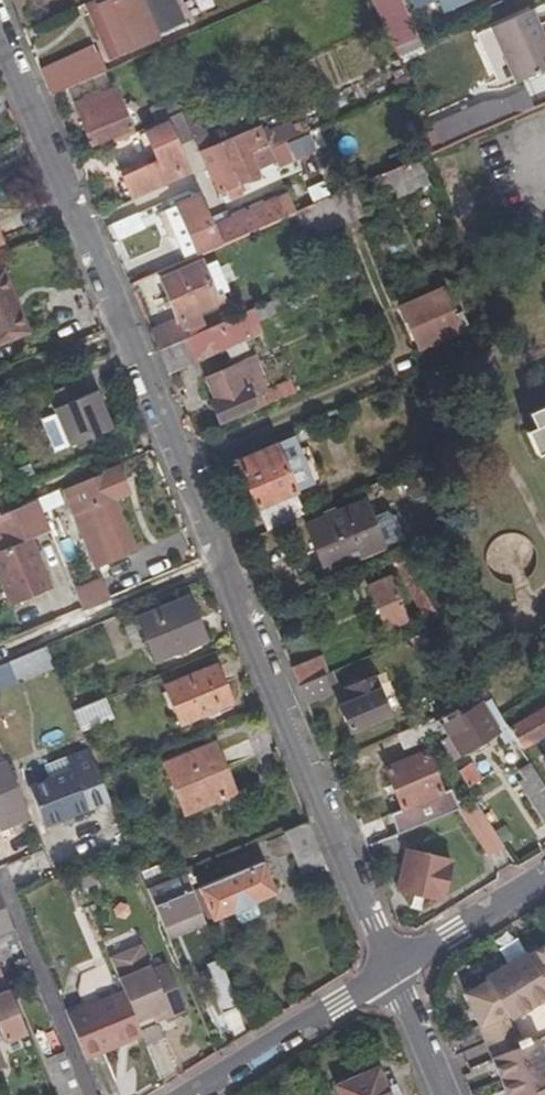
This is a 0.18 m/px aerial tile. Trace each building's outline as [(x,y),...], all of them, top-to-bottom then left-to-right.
[(97,4),(95,6),(116,54),(121,52),(123,54),(141,47),(139,44),(153,38),(138,3),(146,0),(96,0),(97,4)] [(381,25),(391,49),(408,41),(391,0),(371,0),(381,25)] [(450,0),(437,0),(440,9),(452,5),(450,0)] [(513,83),(544,68),(544,46),(528,10),(489,28),(513,83)] [(92,54),(41,76),(48,94),(104,70),(98,55),(92,54)] [(48,94),(55,110),(71,104),(79,120),(78,124),(88,145),(108,136),(111,142),(131,133),(104,70),(48,94)] [(191,108),(179,112),(189,138),(202,132),(191,108)] [(431,133),(439,148),(490,126),(483,111),(431,133)] [(166,122),(175,144),(187,138),(177,114),(164,119),(166,122)] [(175,144),(166,122),(143,131),(154,160),(119,175),(129,199),(176,179),(172,171),(184,166),(175,144)] [(271,163),(267,150),(265,146),(254,150),(251,143),(255,142),(252,132),(201,152),(217,192),(256,177),(253,170),(271,163)] [(307,134),(287,140),(292,156),(312,149),(307,134)] [(182,177),(184,166),(172,171),(176,179),(182,177)] [(215,243),(209,229),(195,195),(184,193),(171,198),(193,251),(215,243)] [(149,205),(107,224),(114,240),(156,221),(149,205)] [(253,212),(209,229),(215,243),(216,246),(259,227),(253,212)] [(152,331),(159,349),(186,338),(182,331),(192,326),(189,315),(219,302),(217,296),(212,297),(199,264),(158,280),(174,321),(152,331)] [(22,333),(0,285),(0,342),(22,333)] [(419,300),(437,341),(458,332),(440,291),(419,300)] [(156,350),(165,373),(220,350),(229,346),(254,335),(249,321),(277,311),(272,300),(186,338),(159,349),(156,350)] [(437,341),(419,300),(399,309),(418,350),(437,341)] [(229,346),(220,350),(224,358),(232,355),(229,346)] [(236,367),(208,378),(217,400),(211,403),(217,421),(252,406),(236,367)] [(50,453),(108,429),(92,391),(78,396),(72,382),(43,394),(51,415),(37,420),(50,453)] [(264,405),(281,398),(276,389),(260,395),(264,405)] [(525,416),(544,463),(544,407),(525,416)] [(272,449),(236,464),(254,507),(291,492),(272,449)] [(117,468),(113,469),(124,495),(127,494),(117,468)] [(113,469),(63,491),(95,571),(131,554),(110,501),(124,495),(113,469)] [(362,504),(305,527),(324,571),(380,546),(362,504)] [(0,550),(0,587),(8,605),(50,587),(28,537),(0,550)] [(431,617),(437,614),(400,554),(383,561),(386,569),(391,567),(421,616),(429,613),(431,617)] [(388,580),(367,588),(384,628),(404,620),(388,580)] [(73,592),(80,609),(108,597),(101,581),(73,592)] [(185,598),(136,620),(152,658),(201,638),(185,598)] [(49,664),(41,645),(0,662),(0,685),(49,664)] [(289,666),(297,686),(323,675),(317,655),(289,666)] [(211,666),(162,686),(176,721),(226,700),(211,666)] [(323,675),(297,686),(304,702),(328,693),(327,690),(336,683),(332,671),(323,675)] [(353,700),(337,706),(347,730),(385,712),(369,678),(348,687),(353,700)] [(69,710),(74,722),(108,708),(103,696),(69,710)] [(490,700),(479,705),(495,733),(506,726),(499,715),(490,700)] [(434,736),(448,759),(495,733),(479,705),(456,716),(453,713),(428,726),(434,736)] [(506,726),(519,747),(544,731),(544,705),(506,726)] [(425,721),(395,734),(402,750),(434,736),(428,726),(425,721)] [(212,742),(165,762),(184,810),(233,792),(212,742)] [(42,825),(106,799),(96,774),(83,743),(62,751),(69,769),(27,786),(42,825)] [(422,752),(382,768),(399,809),(439,792),(422,752)] [(528,763),(517,769),(522,778),(517,781),(543,825),(544,824),(544,789),(528,763)] [(458,770),(467,785),(478,779),(468,764),(458,770)] [(485,852),(500,844),(473,800),(457,807),(485,852)] [(23,831),(16,816),(0,823),(0,840),(23,831)] [(304,820),(281,830),(296,866),(319,858),(304,820)] [(448,857),(403,848),(395,889),(438,899),(448,857)] [(227,872),(195,887),(209,919),(227,911),(229,913),(250,904),(252,900),(271,892),(258,863),(255,860),(250,851),(223,863),(227,872)] [(196,909),(181,872),(143,888),(159,927),(174,920),(176,924),(185,921),(184,914),(196,909)] [(0,901),(0,932),(11,928),(0,901)] [(525,954),(523,951),(480,974),(482,977),(470,999),(481,1037),(512,1025),(507,1018),(544,997),(544,941),(525,954)] [(115,977),(120,991),(133,1022),(151,1014),(165,1009),(150,968),(149,965),(115,977)] [(165,1009),(178,1003),(162,965),(150,968),(165,1009)] [(223,1015),(237,1009),(223,976),(209,982),(223,1015)] [(23,1032),(0,977),(0,1031),(4,1040),(23,1032)] [(133,1022),(120,991),(82,1006),(64,1014),(81,1056),(138,1033),(133,1022)] [(165,1009),(151,1014),(153,1020),(181,1008),(178,1003),(165,1009)] [(535,1038),(527,1042),(524,1036),(511,1042),(513,1047),(486,1059),(502,1094),(544,1094),(544,1062),(535,1038)] [(335,1087),(339,1094),(398,1094),(386,1065),(335,1087)] [(67,1072),(53,1077),(61,1094),(77,1094),(67,1072)]
